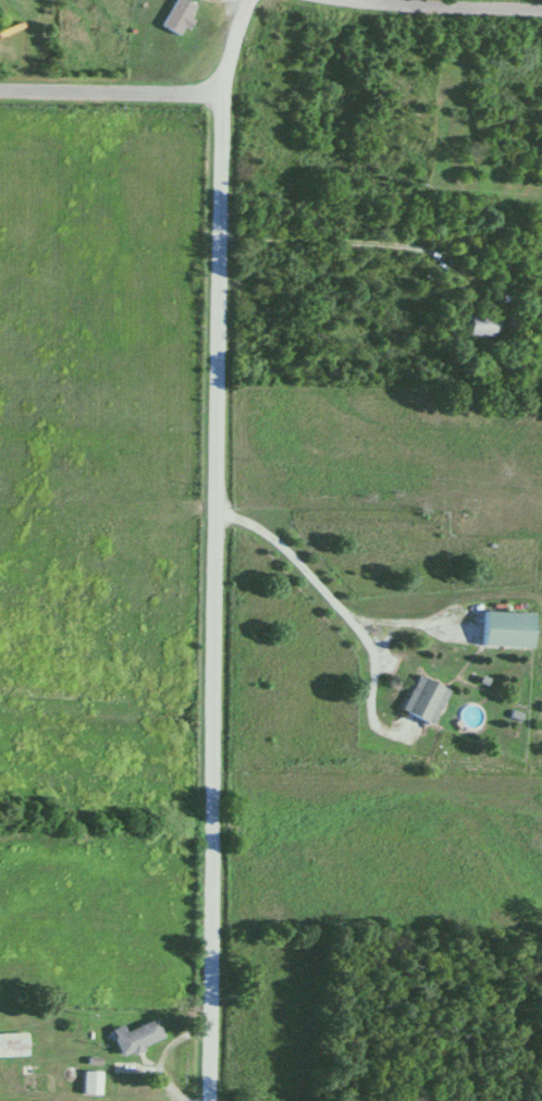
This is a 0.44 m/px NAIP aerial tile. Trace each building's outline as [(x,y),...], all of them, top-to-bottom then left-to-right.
[(196,6),(184,0),(174,0),(160,28),(180,38),(196,6)] [(467,317),(467,338),(496,338),(496,317),(467,317)] [(535,652),(536,614),(484,612),(482,650),(535,652)] [(435,725),(449,689),(418,676),(403,712),(435,725)] [(126,1033),(124,1026),(112,1031),(122,1057),(165,1040),(157,1020),(126,1033)] [(0,1034),(0,1058),(28,1058),(28,1034),(0,1034)] [(102,1072),(84,1072),(84,1096),(102,1096),(102,1072)]
